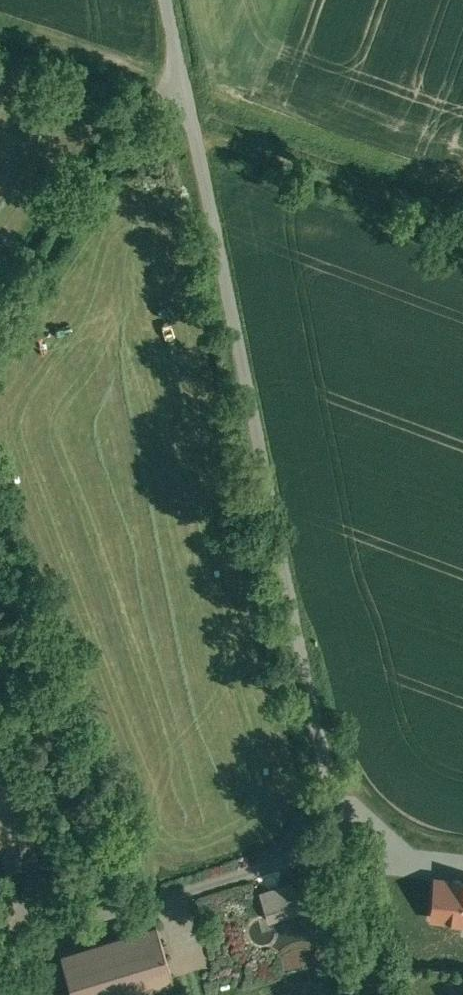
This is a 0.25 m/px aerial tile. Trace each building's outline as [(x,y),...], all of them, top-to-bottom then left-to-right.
[(273,647),(266,648),(269,659),(275,658),(273,647)] [(1,840),(9,867),(37,858),(0,736),(0,841),(1,840)] [(428,921),(462,922),(462,875),(429,874),(428,921)] [(294,882),(262,891),(271,919),(310,907),(304,888),(296,890),(294,882)] [(62,954),(73,990),(57,994),(119,994),(174,978),(157,925),(62,954)]
